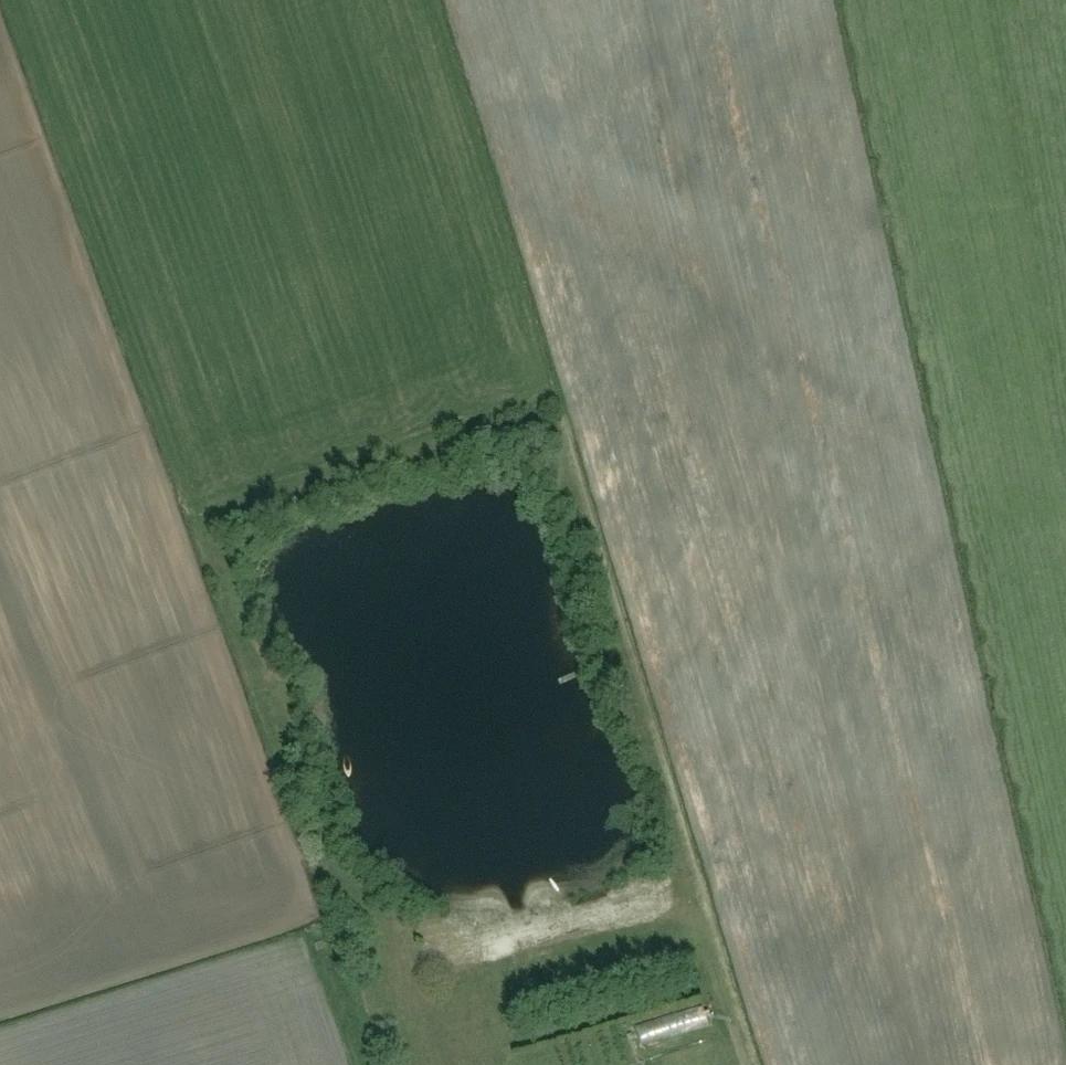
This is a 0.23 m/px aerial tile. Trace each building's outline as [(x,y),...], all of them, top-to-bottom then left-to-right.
[(691,1027),(714,1021),(710,1005),(687,1010),(691,1027)]
